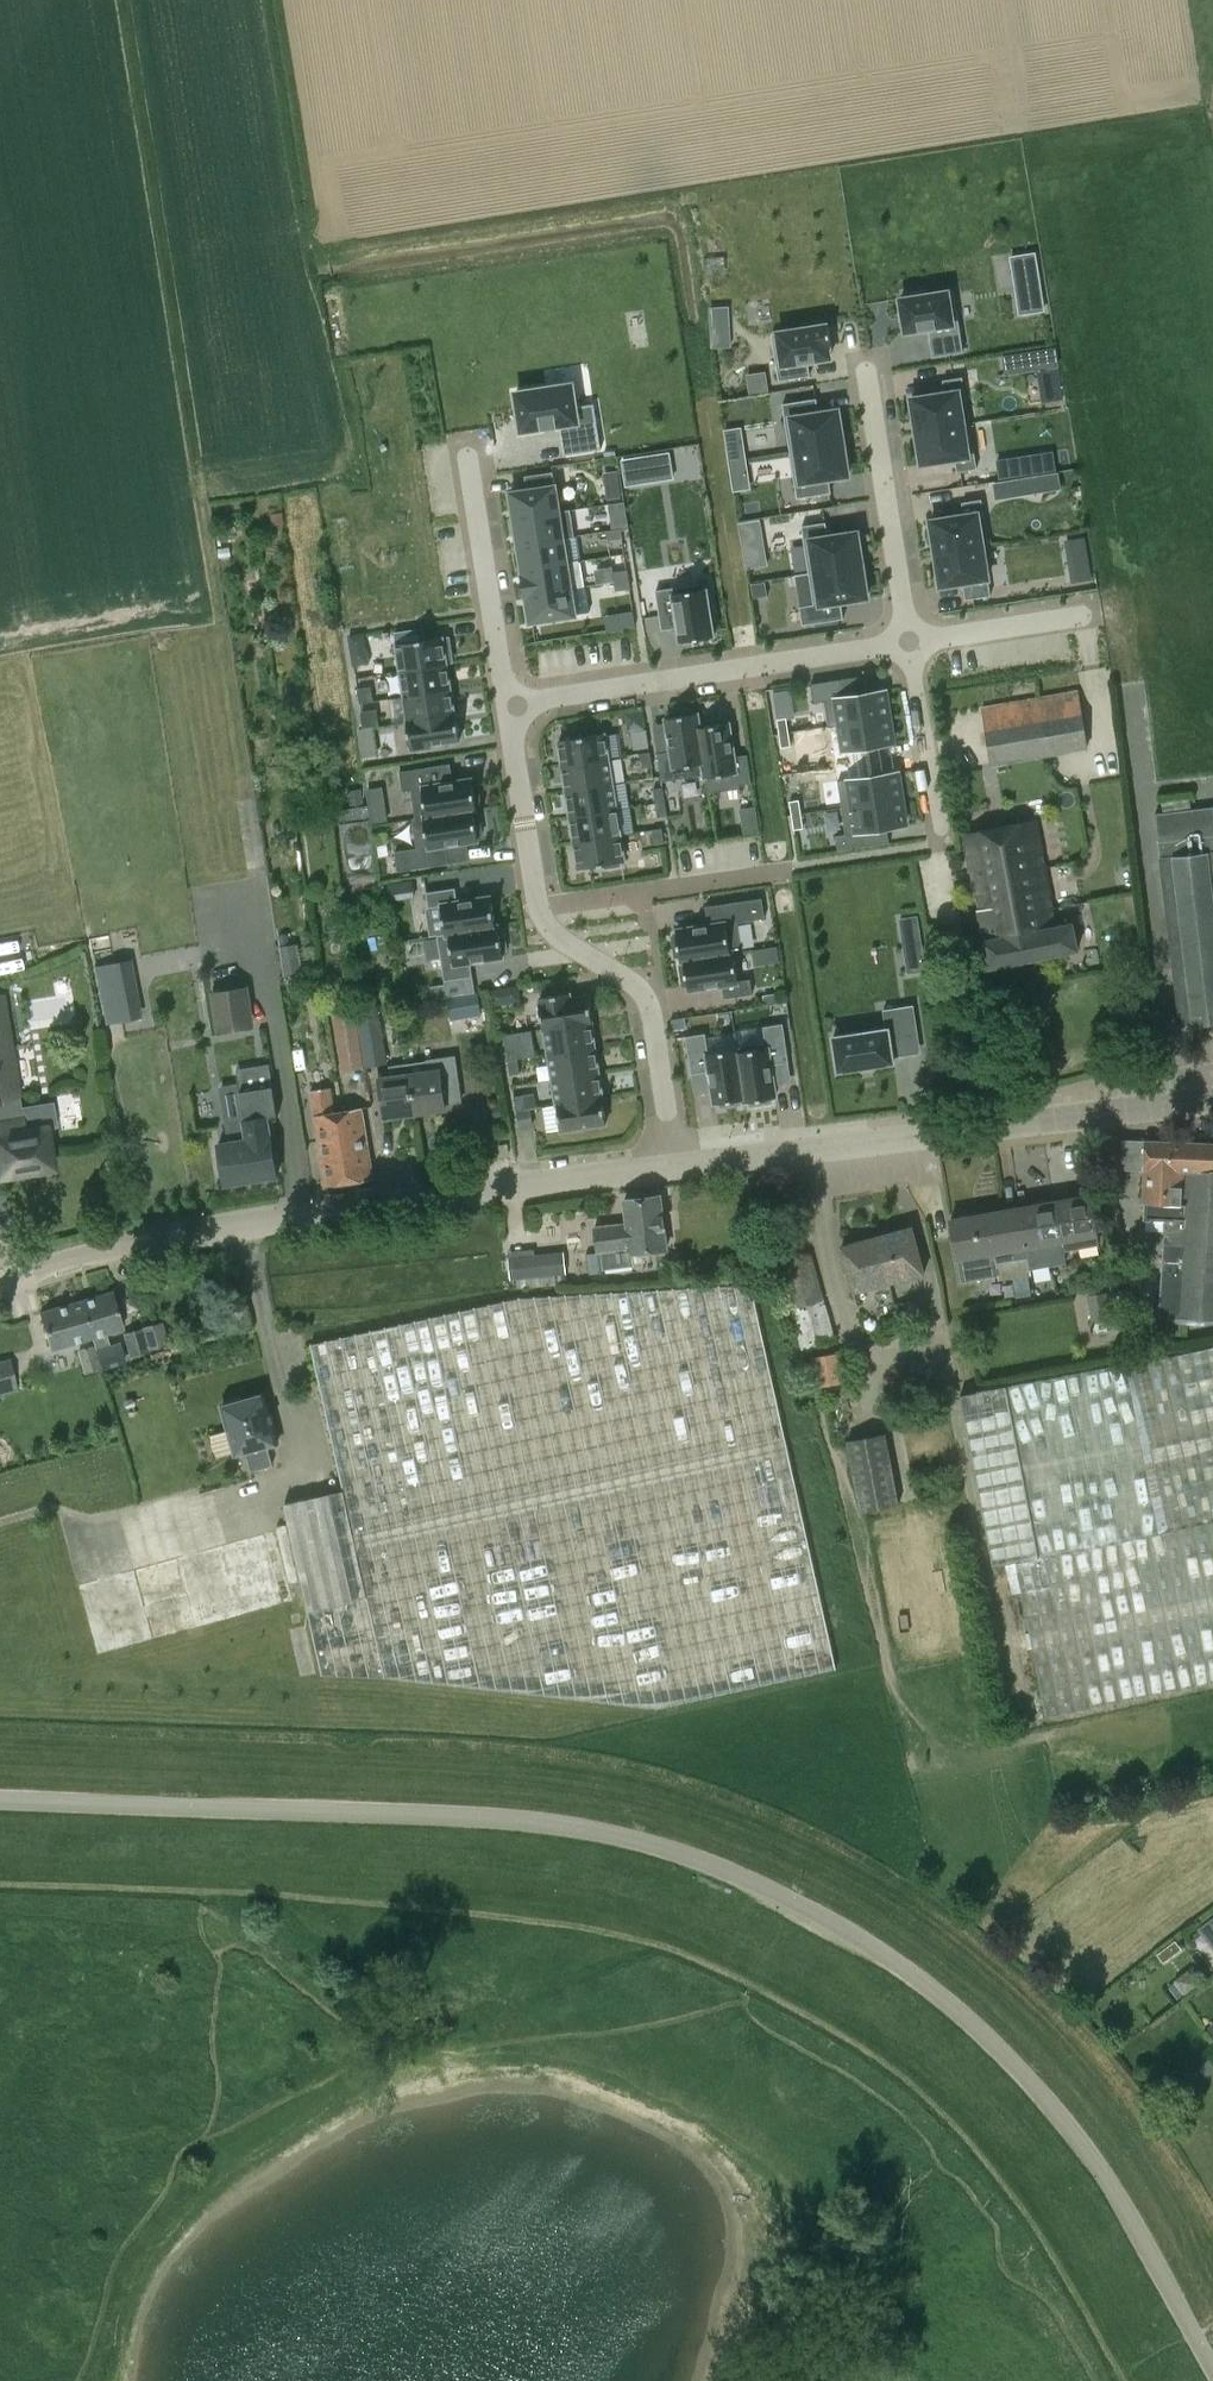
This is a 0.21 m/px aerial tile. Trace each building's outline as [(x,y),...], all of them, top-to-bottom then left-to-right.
[(724,256),(704,258),(705,269),(725,267),(724,256)] [(1045,311),(1041,282),(1014,286),(1018,315),(1045,311)] [(905,297),(901,298),(906,331),(928,327),(932,356),(963,351),(954,290),(924,294),(924,289),(905,292),(905,297)] [(803,326),(772,331),(779,378),(810,373),(808,359),(830,356),(829,344),(831,344),(828,322),(824,323),(823,318),(802,321),(803,326)] [(731,327),(711,328),(712,349),(732,348),(731,327)] [(1055,347),(1003,355),(1006,371),(1006,374),(1038,369),(1058,366),(1058,363),(1055,347)] [(767,372),(748,375),(751,394),(770,392),(767,372)] [(946,392),(912,398),(917,430),(970,422),(963,377),(944,380),(946,392)] [(788,400),(816,395),(814,385),(787,390),(788,400)] [(817,397),(783,402),(790,450),(844,442),(839,409),(819,412),(817,397)] [(578,398),(522,408),(528,444),(576,436),(579,454),(604,449),(598,418),(582,421),(578,398)] [(970,422),(917,430),(922,463),(955,458),(957,471),(977,468),(970,422)] [(721,428),(734,490),(753,486),(740,424),(721,428)] [(844,442),(790,450),(797,497),(831,491),(829,477),(849,474),(844,442)] [(670,451),(621,455),(623,482),(672,477),(670,451)] [(1031,458),(996,464),(998,482),(1034,477),(1031,458)] [(553,471),(525,476),(528,490),(556,486),(553,471)] [(1022,496),(1019,479),(992,484),(994,501),(1022,496)] [(607,487),(609,501),(622,498),(620,485),(607,487)] [(528,490),(511,492),(515,519),(560,512),(556,486),(528,490)] [(965,514),(931,519),(936,552),(984,545),(989,544),(982,498),(963,501),(965,514)] [(560,512),(515,519),(519,545),(564,538),(560,512)] [(270,515),(271,526),(285,524),(283,513),(270,515)] [(627,513),(616,515),(618,527),(629,525),(627,513)] [(766,542),(762,519),(740,523),(744,545),(766,542)] [(827,522),(803,525),(811,572),(864,564),(859,532),(830,536),(827,522)] [(629,525),(618,527),(620,539),(631,537),(629,525)] [(564,538),(519,545),(523,570),(568,563),(564,538)] [(984,545),(936,552),(941,585),(963,581),(966,598),(991,594),(989,578),(984,545)] [(1087,560),(1071,562),(1075,582),(1090,580),(1087,560)] [(524,575),(522,575),(525,596),(572,588),(568,563),(523,570),(524,575)] [(816,606),(794,609),(797,624),(837,618),(835,603),(869,597),(864,564),(811,572),(816,606)] [(635,565),(624,566),(626,578),(637,577),(635,565)] [(637,577),(626,578),(628,590),(639,589),(637,577)] [(704,582),(655,591),(662,630),(678,627),(680,641),(713,636),(704,582)] [(768,596),(766,583),(753,585),(755,598),(768,596)] [(572,588),(525,596),(525,597),(527,596),(531,622),(576,615),(572,588)] [(352,649),(366,647),(364,634),(350,636),(352,649)] [(397,645),(401,670),(446,663),(443,638),(397,645)] [(401,670),(405,696),(450,689),(446,663),(401,670)] [(358,687),(361,703),(374,701),(372,685),(358,687)] [(1103,747),(1093,688),(982,707),(992,765),(1103,747)] [(450,689),(405,696),(409,721),(454,714),(450,689)] [(884,691),(825,700),(829,728),(840,726),(840,725),(888,717),(884,691)] [(362,712),(365,728),(381,726),(378,710),(362,712)] [(658,753),(663,781),(706,775),(707,777),(708,777),(700,727),(698,713),(692,714),(692,710),(671,713),(672,717),(667,718),(672,751),(658,753)] [(409,721),(413,746),(458,739),(454,714),(409,721)] [(888,717),(840,725),(840,726),(844,751),(892,744),(888,717)] [(779,734),(788,733),(786,719),(777,720),(779,734)] [(729,723),(700,727),(708,777),(737,773),(739,785),(752,783),(748,755),(735,757),(729,723)] [(633,735),(636,752),(650,750),(647,732),(633,735)] [(559,740),(563,765),(608,758),(604,733),(559,740)] [(789,747),(791,747),(788,733),(779,734),(781,748),(789,747)] [(641,753),(643,768),(653,766),(650,752),(641,753)] [(563,765),(567,791),(612,784),(608,758),(563,765)] [(403,791),(411,789),(416,818),(474,809),(474,811),(477,810),(477,805),(481,804),(478,783),(473,784),(473,779),(454,782),(451,763),(400,771),(403,791)] [(900,798),(896,771),(848,778),(852,805),(900,798)] [(567,791),(571,816),(616,809),(612,784),(567,791)] [(385,804),(382,787),(366,790),(369,807),(385,804)] [(654,789),(656,803),(665,801),(663,787),(654,789)] [(365,809),(362,792),(348,794),(351,811),(365,809)] [(904,825),(900,798),(852,805),(856,832),(904,825)] [(656,803),(658,817),(668,816),(665,801),(656,803)] [(792,816),(801,815),(799,801),(790,802),(792,816)] [(738,806),(742,833),(759,831),(756,804),(738,806)] [(1156,813),(1181,1025),(1194,1024),(1212,1022),(1212,806),(1156,813)] [(475,814),(474,811),(474,809),(413,818),(417,848),(395,851),(398,871),(449,863),(446,845),(479,840),(478,834),(483,834),(479,813),(475,814)] [(571,816),(575,842),(620,835),(616,809),(571,816)] [(794,830),(804,828),(801,815),(792,816),(794,830)] [(1072,923),(1056,927),(1051,899),(1063,897),(1060,879),(1048,881),(1036,820),(963,834),(989,967),(1077,949),(1072,923)] [(653,829),(655,844),(665,842),(662,828),(653,829)] [(575,842),(579,867),(624,860),(620,835),(575,842)] [(441,905),(446,934),(496,926),(491,897),(457,903),(455,889),(427,893),(429,907),(441,905)] [(677,935),(673,936),(676,956),(681,955),(681,961),(734,953),(742,951),(738,922),(766,918),(763,898),(706,906),(709,925),(677,930),(677,935)] [(916,916),(899,918),(906,969),(924,967),(916,916)] [(326,935),(338,934),(337,925),(325,926),(326,935)] [(438,935),(445,981),(473,977),(471,961),(503,955),(502,952),(507,951),(503,931),(499,932),(498,926),(496,926),(446,934),(438,935)] [(281,947),(289,945),(288,935),(279,937),(281,947)] [(279,947),(284,977),(301,974),(297,944),(279,947)] [(685,964),(680,964),(683,985),(688,984),(689,990),(723,984),(725,998),(753,994),(751,978),(739,980),(734,953),(684,960),(685,964)] [(131,967),(102,972),(111,1028),(140,1023),(131,967)] [(248,986),(236,988),(234,975),(211,979),(213,991),(210,992),(216,1032),(255,1026),(248,986)] [(504,987),(490,989),(493,1005),(507,1003),(504,987)] [(449,1000),(453,1029),(484,1024),(480,995),(449,1000)] [(542,1003),(546,1028),(591,1021),(587,996),(542,1003)] [(1,1139),(0,1140),(0,1169),(1,1175),(29,1171),(34,1180),(48,1178),(50,1167),(51,1167),(45,1125),(54,1122),(51,1108),(40,1108),(40,1105),(20,1108),(3,997),(0,997),(0,1130),(1,1139)] [(834,1037),(834,1039),(839,1068),(838,1068),(839,1071),(841,1070),(860,1067),(860,1068),(873,1066),(873,1065),(892,1062),(892,1063),(894,1062),(894,1060),(893,1060),(890,1037),(918,1033),(914,1005),(884,1009),(887,1029),(836,1037),(836,1036),(834,1037)] [(388,1064),(378,1007),(358,1011),(365,1050),(367,1068),(388,1064)] [(332,1016),(342,1072),(367,1068),(365,1050),(358,1011),(332,1016)] [(844,1013),(845,1028),(882,1026),(881,1011),(844,1013)] [(546,1028),(550,1053),(595,1046),(591,1021),(546,1028)] [(766,1041),(736,1046),(737,1049),(738,1048),(746,1099),(744,1099),(745,1102),(751,1101),(751,1105),(771,1102),(771,1098),(776,1097),(771,1063),(789,1061),(783,1023),(764,1026),(766,1041)] [(507,1053),(530,1049),(527,1031),(504,1034),(507,1053)] [(738,1048),(709,1053),(706,1033),(686,1036),(692,1073),(710,1071),(715,1103),(721,1102),(721,1107),(741,1104),(741,1099),(746,1099),(738,1048)] [(550,1053),(554,1079),(599,1072),(595,1046),(550,1053)] [(440,1071),(438,1056),(408,1060),(410,1075),(416,1112),(446,1108),(440,1071)] [(509,1060),(511,1076),(521,1074),(519,1059),(509,1060)] [(407,1060),(409,1075),(380,1079),(385,1116),(416,1112),(410,1075),(408,1060),(407,1060)] [(276,1116),(268,1064),(236,1069),(245,1122),(248,1140),(248,1139),(254,1180),(277,1176),(271,1136),(268,1117),(276,1116)] [(554,1079),(558,1104),(603,1097),(599,1072),(554,1079)] [(310,1091),(315,1115),(335,1112),(332,1087),(310,1091)] [(524,1094),(514,1096),(516,1111),(526,1109),(524,1094)] [(558,1104),(562,1129),(607,1122),(603,1097),(558,1104)] [(487,1108),(489,1122),(504,1120),(502,1106),(487,1108)] [(342,1111),(353,1182),(374,1178),(362,1108),(342,1111)] [(335,1112),(315,1115),(326,1186),(353,1182),(342,1111),(335,1112)] [(519,1130),(533,1128),(531,1112),(517,1114),(519,1130)] [(225,1184),(254,1180),(248,1139),(248,1140),(245,1122),(226,1125),(229,1143),(219,1144),(225,1184)] [(1145,1141),(1123,1140),(1122,1167),(1145,1169),(1143,1202),(1145,1202),(1144,1219),(1165,1221),(1159,1318),(1212,1321),(1212,1144),(1145,1141)] [(1063,1250),(1100,1243),(1090,1193),(1021,1206),(1030,1256),(1029,1256),(1032,1269),(1066,1263),(1063,1250)] [(593,1226),(596,1253),(600,1253),(602,1270),(634,1266),(632,1252),(668,1248),(661,1196),(624,1200),(627,1222),(593,1226)] [(951,1219),(961,1268),(963,1281),(986,1277),(986,1282),(995,1280),(994,1276),(997,1275),(998,1281),(1031,1275),(1030,1269),(1032,1269),(1029,1256),(1030,1256),(1021,1206),(951,1219)] [(882,1234),(891,1267),(886,1268),(890,1281),(925,1271),(912,1226),(882,1234)] [(891,1267),(882,1234),(842,1245),(855,1291),(890,1281),(886,1268),(891,1267)] [(534,1249),(508,1252),(508,1257),(507,1257),(510,1280),(513,1280),(514,1288),(567,1282),(564,1251),(534,1255),(534,1249)] [(802,1349),(836,1340),(812,1254),(778,1263),(802,1349)] [(1111,1272),(1098,1273),(1099,1286),(1111,1285),(1111,1272)] [(309,1345),(342,1490),(283,1506),(322,1675),(385,1677),(657,1708),(836,1668),(775,1393),(749,1286),(522,1298),(343,1338),(309,1345)] [(82,1300),(93,1336),(122,1328),(111,1292),(82,1300)] [(1111,1318),(1106,1292),(1086,1296),(1091,1322),(1111,1318)] [(93,1336),(82,1300),(41,1312),(51,1348),(93,1336)] [(159,1323),(142,1327),(142,1328),(148,1349),(166,1344),(159,1323)] [(122,1334),(129,1357),(149,1351),(148,1349),(142,1328),(122,1334)] [(1212,1508),(1212,1345),(962,1398),(993,1563),(1013,1560),(1045,1717),(1212,1683),(1212,1516),(1212,1508)] [(100,1369),(93,1346),(76,1351),(82,1374),(100,1369)] [(816,1387),(846,1382),(841,1352),(811,1357),(816,1387)] [(26,1385),(24,1375),(19,1376),(14,1381),(9,1358),(0,1360),(0,1396),(17,1392),(16,1388),(26,1385)] [(251,1471),(272,1465),(267,1445),(277,1442),(264,1395),(223,1406),(236,1454),(245,1451),(251,1471)] [(846,1441),(860,1512),(899,1504),(885,1433),(846,1441)] [(1202,1930),(1212,1945),(1212,1921),(1202,1930)] [(1188,1968),(1174,1978),(1184,1991),(1197,1982),(1188,1968)] [(1208,2059),(1199,2066),(1206,2076),(1212,2071),(1212,2066),(1208,2059)]
